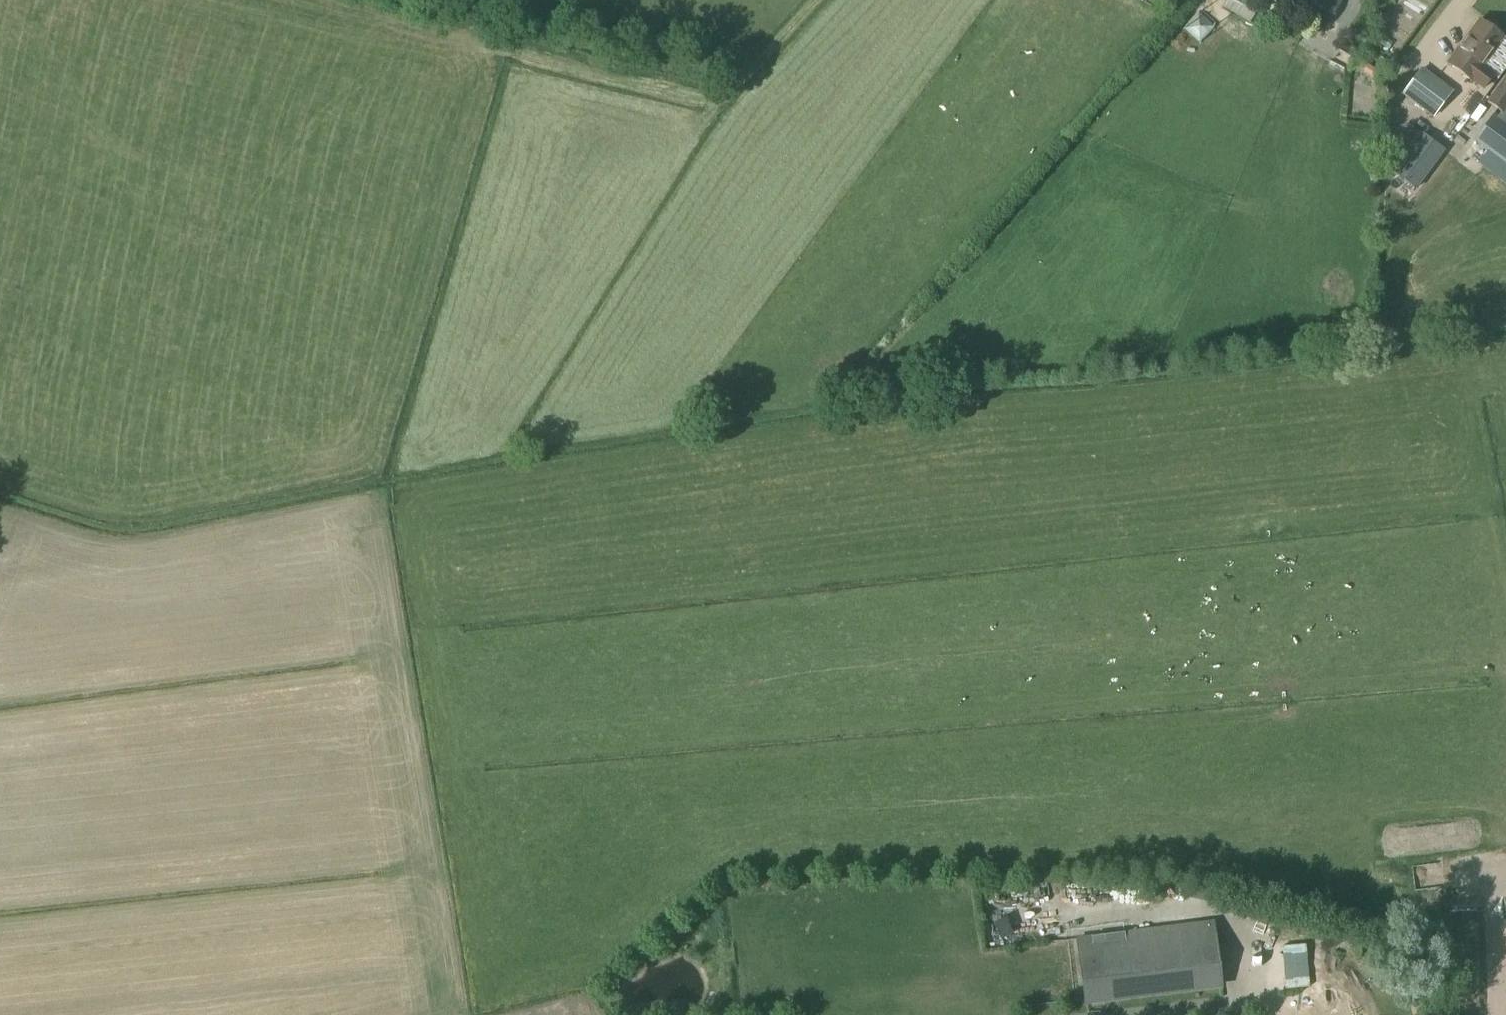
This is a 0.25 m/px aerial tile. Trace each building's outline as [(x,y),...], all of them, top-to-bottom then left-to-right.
[(1207,14),(1193,0),(1191,0),(1176,14),(1191,30),(1207,14)] [(1222,7),(1250,23),(1261,4),(1254,0),(1227,0),(1222,7)] [(1325,31),(1343,0),(1270,0),(1325,31)] [(1266,6),(1261,16),(1285,30),(1291,20),(1266,6)] [(1482,20),(1449,62),(1473,80),(1474,80),(1485,88),(1495,75),(1484,67),(1505,38),(1501,35),(1501,34),(1501,32),(1500,31),(1499,30),(1497,27),(1496,27),(1495,26),(1492,24),(1489,24),(1487,23),(1482,20)] [(1422,69),(1401,97),(1402,97),(1433,120),(1453,92),(1422,69)] [(1489,102),(1503,112),(1505,108),(1505,80),(1489,102)] [(1475,140),(1505,164),(1505,124),(1497,117),(1494,115),(1475,140)] [(1410,150),(1394,172),(1416,189),(1444,151),(1410,126),(1398,142),(1410,150)] [(1213,919),(1076,936),(1084,1005),(1221,988),(1213,919)] [(1483,924),(1495,1014),(1496,1014),(1505,1014),(1505,921),(1483,924)] [(1369,971),(1366,937),(1269,944),(1272,977),(1369,971)] [(1332,984),(1298,986),(1301,1014),(1334,1014),(1332,984)]
